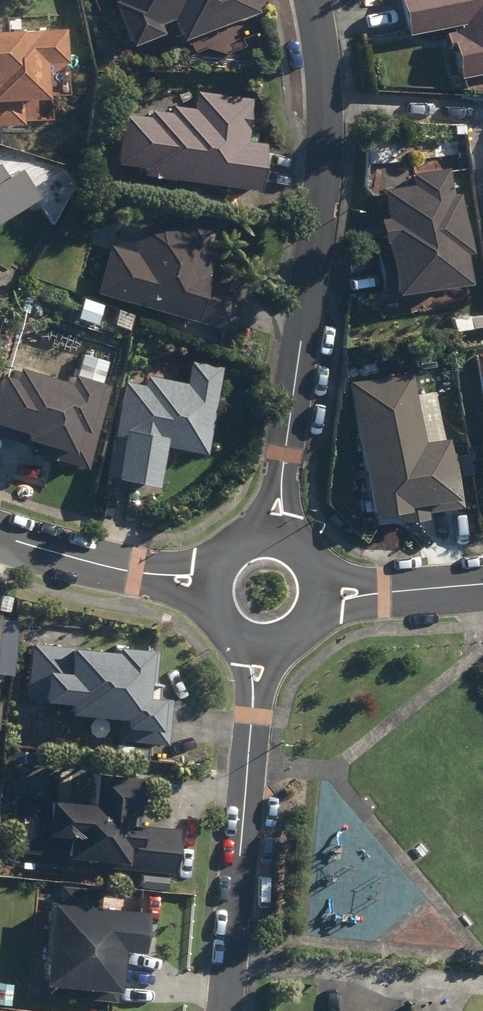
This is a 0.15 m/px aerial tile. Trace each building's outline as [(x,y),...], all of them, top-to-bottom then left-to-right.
[(129,44),(159,32),(156,25),(159,24),(170,20),(178,39),(181,38),(255,11),(251,0),(113,0),(111,1),(126,44),(129,44)] [(442,27),(447,51),(449,50),(454,76),(482,71),(482,0),(399,0),(406,34),(442,27)] [(0,30),(0,127),(21,126),(20,102),(41,101),(39,64),(60,64),(58,28),(0,30)] [(123,113),(116,163),(141,167),(140,175),(143,175),(255,190),(262,144),(244,141),(250,100),(195,92),(193,108),(171,106),(170,113),(148,110),(147,116),(123,113)] [(85,184),(97,185),(99,168),(87,167),(85,184)] [(448,170),(412,175),(413,186),(382,191),(386,220),(378,220),(381,247),(375,248),(381,296),(391,294),(391,296),(465,286),(460,254),(466,253),(458,194),(451,196),(448,170)] [(32,198),(16,171),(4,178),(0,173),(0,218),(32,198)] [(94,292),(230,332),(244,284),(205,273),(219,223),(179,212),(176,226),(154,219),(141,227),(134,253),(107,246),(94,292)] [(100,305),(81,298),(74,318),(93,325),(100,305)] [(482,416),(482,353),(474,354),(482,416)] [(64,383),(12,367),(8,380),(0,377),(0,438),(23,445),(24,441),(32,444),(29,454),(81,470),(106,386),(100,383),(107,361),(80,354),(74,376),(66,374),(64,383)] [(152,488),(159,448),(203,457),(221,370),(189,364),(185,384),(143,375),(141,386),(123,382),(104,476),(111,478),(111,480),(152,488)] [(403,513),(402,507),(419,505),(420,515),(460,509),(460,507),(455,464),(446,465),(443,439),(419,442),(411,375),(350,383),(367,517),(403,513)] [(12,620),(1,619),(0,628),(0,639),(10,640),(12,620)] [(111,653),(75,650),(75,648),(29,644),(24,700),(39,701),(39,704),(65,706),(65,716),(117,720),(116,740),(166,745),(169,699),(156,698),(157,685),(153,684),(155,654),(152,653),(111,650),(111,653)] [(15,798),(10,852),(62,857),(62,859),(90,861),(89,866),(141,871),(140,888),(166,891),(167,874),(173,874),(177,829),(132,826),(134,815),(137,780),(97,776),(92,776),(89,806),(56,803),(57,802),(15,798)] [(56,901),(45,900),(38,982),(48,983),(47,995),(112,1000),(117,949),(136,950),(140,908),(97,905),(98,888),(58,884),(56,901)]
